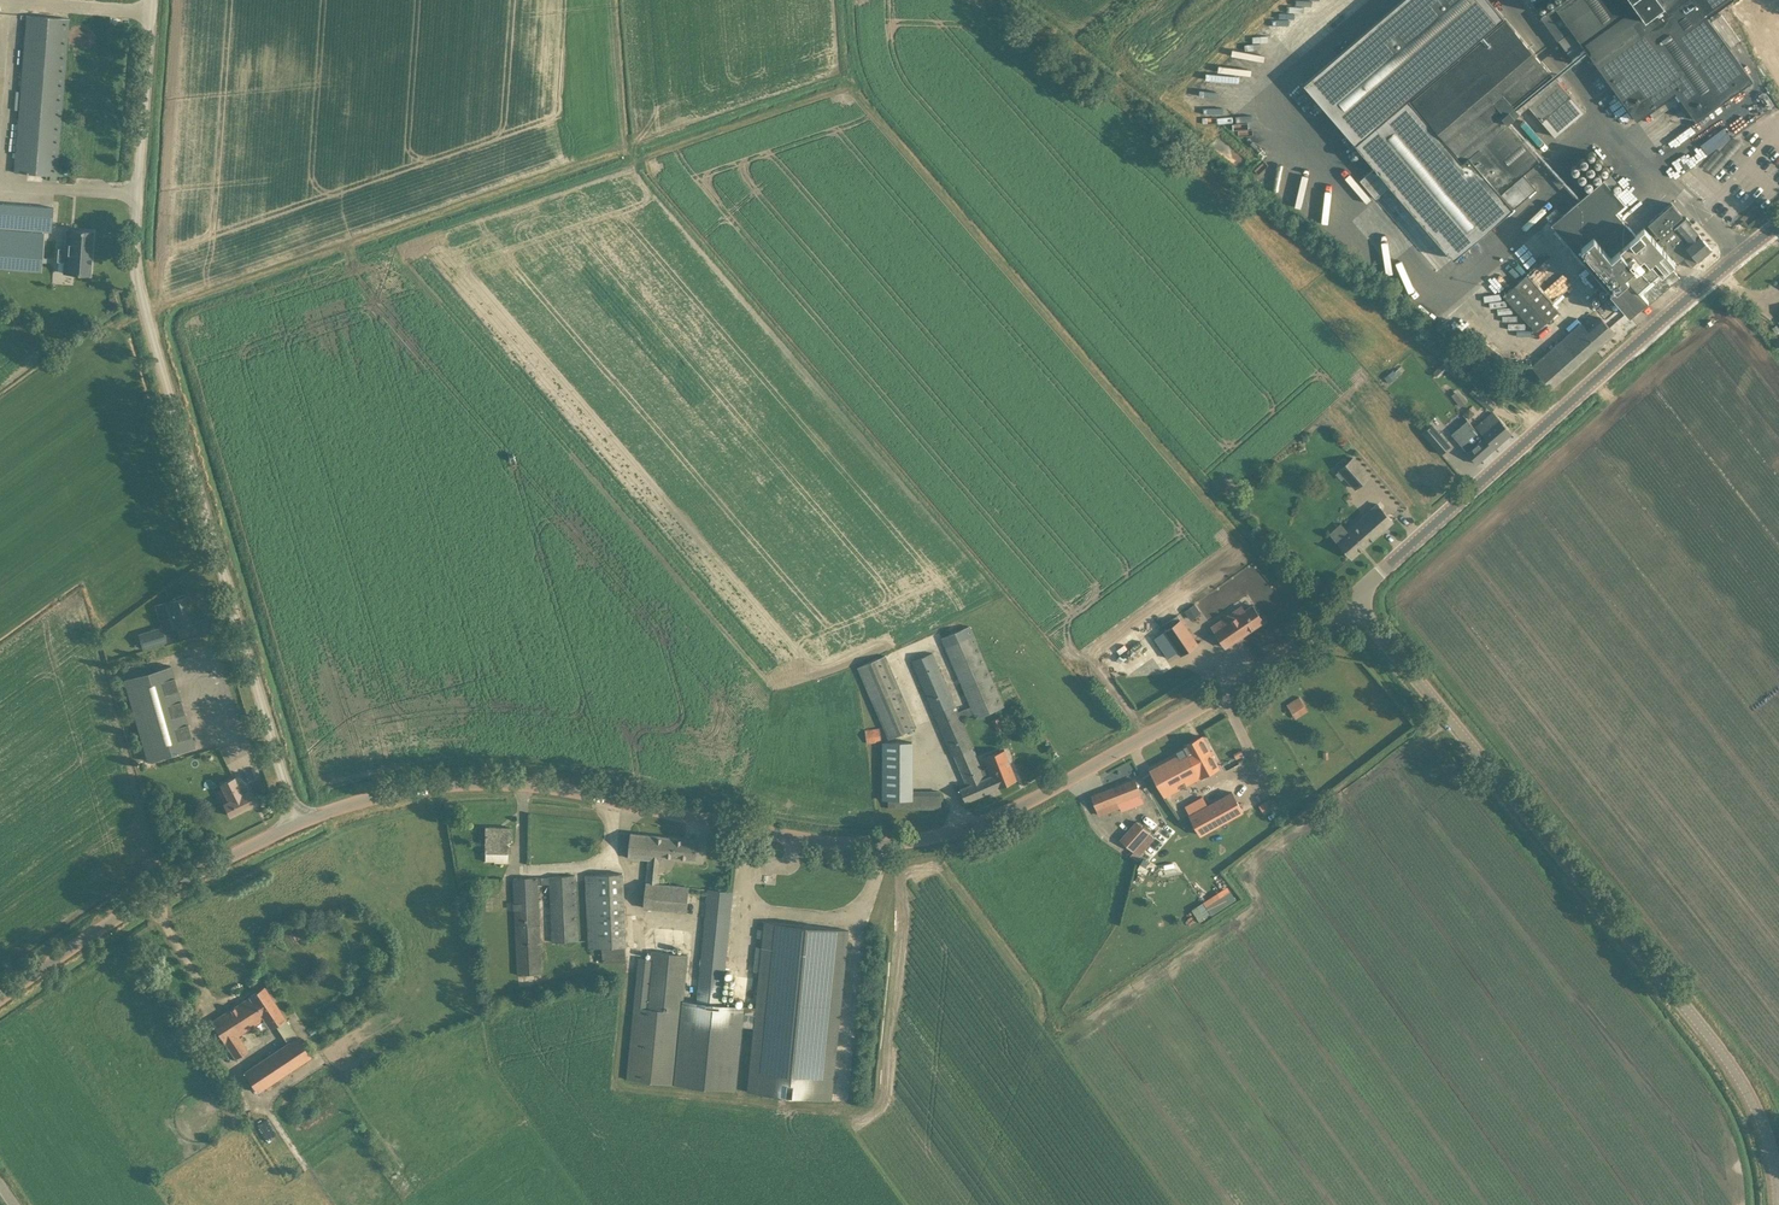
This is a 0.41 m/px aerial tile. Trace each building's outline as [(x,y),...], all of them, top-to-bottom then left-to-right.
[(1305,83),(1356,144),(1376,167),(1360,180),(1376,198),(1391,185),(1454,258),(1514,208),(1513,208),(1536,188),(1524,174),(1539,160),(1507,123),(1528,105),(1541,121),(1570,96),(1557,80),(1507,20),(1497,27),(1428,86),(1411,101),(1409,99),(1504,17),(1490,0),(1402,0),(1309,79),(1305,83)] [(1548,0),(1537,0),(1533,3),(1537,8),(1548,0)] [(1542,18),(1558,40),(1575,64),(1589,54),(1636,120),(1676,91),(1696,120),(1752,79),(1707,17),(1730,1),(1731,0),(1567,0),(1556,8),(1542,18)] [(1282,9),(1294,13),(1291,20),(1308,27),(1312,16),(1284,4),(1282,9)] [(24,14),(15,171),(59,174),(67,16),(24,14)] [(1708,152),(1730,136),(1723,126),(1700,142),(1708,152)] [(1625,204),(1604,179),(1591,190),(1672,284),(1680,277),(1673,268),(1683,259),(1691,268),(1698,261),(1712,249),(1691,224),(1692,223),(1686,216),(1683,219),(1681,216),(1682,215),(1672,203),(1648,224),(1661,239),(1657,242),(1644,227),(1635,235),(1615,212),(1625,204)] [(1591,190),(1563,215),(1562,214),(1549,224),(1551,225),(1622,306),(1630,315),(1648,299),(1651,303),(1672,284),(1591,190)] [(53,206),(0,202),(0,229),(43,231),(51,233),(53,206)] [(0,229),(0,269),(30,271),(31,254),(41,255),(43,231),(0,229)] [(67,229),(67,230),(65,249),(59,249),(59,260),(65,261),(64,273),(90,275),(93,231),(67,229)] [(1535,333),(1558,312),(1525,275),(1502,296),(1535,333)] [(1615,332),(1601,317),(1587,329),(1582,323),(1525,373),(1544,395),(1615,332)] [(1500,375),(1510,363),(1478,339),(1469,351),(1500,375)] [(1443,363),(1434,372),(1438,376),(1447,367),(1443,363)] [(1454,376),(1458,371),(1452,366),(1448,371),(1454,376)] [(1403,372),(1399,367),(1395,371),(1394,370),(1385,377),(1390,382),(1403,372)] [(1452,395),(1461,406),(1469,400),(1464,394),(1463,394),(1459,389),(1452,395)] [(1480,391),(1479,391),(1476,395),(1474,397),(1484,405),(1489,399),(1480,391)] [(1470,407),(1464,412),(1469,418),(1472,415),(1473,411),(1470,407)] [(1495,413),(1478,428),(1485,437),(1484,439),(1493,449),(1512,433),(1511,431),(1504,424),(1495,413)] [(1468,420),(1452,434),(1455,437),(1468,452),(1469,454),(1477,463),(1487,454),(1489,453),(1493,449),(1484,439),(1468,420)] [(1446,439),(1436,427),(1433,424),(1433,423),(1422,432),(1437,450),(1441,454),(1445,451),(1452,446),(1446,439)] [(1348,461),(1338,469),(1339,471),(1345,477),(1356,489),(1367,479),(1371,476),(1354,456),(1348,461)] [(1378,503),(1347,529),(1350,533),(1339,543),(1344,549),(1352,558),(1393,521),(1385,512),(1378,503)] [(171,610),(167,612),(172,628),(196,621),(188,595),(185,596),(184,594),(177,596),(177,599),(169,601),(171,610)] [(1202,613),(1198,608),(1195,603),(1185,611),(1191,620),(1202,613)] [(1264,621),(1253,604),(1245,609),(1242,606),(1212,626),(1226,647),(1264,621)] [(1181,656),(1199,644),(1182,619),(1164,631),(1181,656)] [(981,769),(973,748),(975,747),(962,718),(973,713),(976,719),(1005,706),(970,626),(941,638),(970,706),(959,711),(934,653),(912,662),(952,757),(954,756),(966,784),(960,787),(961,790),(966,801),(1017,779),(1012,768),(1005,749),(984,757),(987,766),(981,769)] [(139,634),(143,648),(166,641),(162,627),(139,634)] [(917,727),(886,655),(857,667),(889,740),(917,727)] [(195,746),(170,665),(124,679),(148,760),(178,751),(195,746)] [(1292,714),(1305,706),(1299,697),(1287,705),(1292,714)] [(993,720),(998,731),(1005,728),(1000,717),(993,720)] [(868,742),(882,739),(879,726),(865,729),(868,742)] [(1149,767),(1152,773),(1155,777),(1165,797),(1220,767),(1208,746),(1203,736),(1184,746),(1185,747),(1177,751),(1149,767)] [(942,792),(913,792),(913,742),(882,742),(882,800),(888,800),(888,808),(942,808),(942,796),(942,792)] [(1242,750),(1234,754),(1237,758),(1244,754),(1242,750)] [(229,800),(224,803),(230,815),(256,802),(250,790),(242,794),(227,764),(214,771),(229,800)] [(1140,793),(1139,791),(1135,779),(1093,796),(1097,807),(1100,815),(1118,808),(1116,801),(1140,793)] [(1200,836),(1244,812),(1232,791),(1189,815),(1200,836)] [(1120,839),(1134,851),(1150,832),(1137,820),(1120,839)] [(510,853),(511,839),(511,827),(485,826),(485,838),(485,853),(510,853)] [(650,860),(650,865),(659,865),(660,860),(665,861),(665,856),(696,859),(698,840),(632,833),(630,845),(629,858),(650,860)] [(1149,860),(1140,855),(1137,860),(1146,865),(1149,860)] [(688,897),(689,887),(659,884),(660,874),(658,874),(659,865),(650,865),(648,884),(647,884),(645,907),(687,911),(688,897)] [(586,875),(590,948),(626,946),(622,873),(586,875)] [(553,942),(579,940),(575,875),(514,878),(519,974),(543,973),(538,884),(550,883),(553,942)] [(1191,907),(1200,921),(1236,898),(1228,884),(1191,907)] [(732,891),(708,889),(707,898),(701,954),(699,981),(697,1001),(682,999),(684,979),(687,954),(652,951),(652,957),(652,958),(640,957),(639,968),(628,1079),(736,1090),(736,1089),(742,1026),(754,1027),(748,1090),(748,1091),(832,1100),(849,930),(765,921),(757,1007),(722,1003),(733,891),(732,891)] [(285,1018),(284,1017),(271,996),(265,986),(250,996),(249,996),(250,997),(211,1021),(218,1032),(235,1059),(249,1051),(239,1036),(264,1019),(270,1028),(275,1024),(285,1018)] [(298,1036),(298,1035),(297,1036),(287,1042),(244,1071),(258,1093),(311,1057),(298,1036)]
